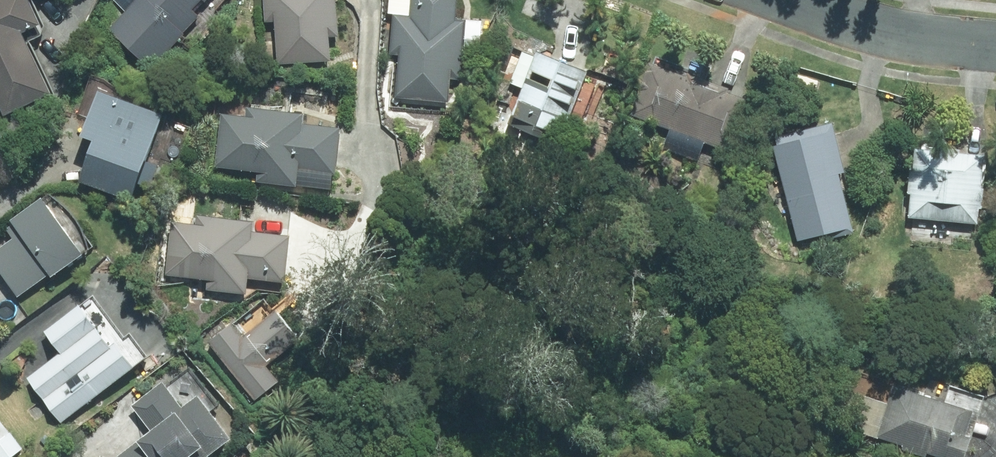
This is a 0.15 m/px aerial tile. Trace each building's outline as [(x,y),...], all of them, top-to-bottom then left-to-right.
[(47,98),(17,38),(38,26),(25,0),(0,0),(0,104),(7,118),(47,98)] [(147,67),(196,16),(190,11),(201,0),(131,0),(106,27),(147,67)] [(264,22),(273,22),(276,64),(327,60),(325,38),(335,38),(332,0),(262,0),(264,22)] [(454,0),(409,0),(408,19),(393,19),(391,57),(400,58),(397,100),(449,103),(450,80),(459,81),(462,24),(453,24),(454,0)] [(557,146),(584,74),(564,65),(563,68),(534,57),(508,127),(557,146)] [(681,78),(645,65),(626,115),(726,153),(745,103),(721,93),(723,90),(682,74),(681,78)] [(150,186),(158,166),(145,161),(162,114),(96,91),(82,131),(94,136),(78,180),(132,198),(138,181),(150,186)] [(305,126),(306,115),(249,109),(249,117),(223,115),(217,168),(260,172),(259,182),(299,186),(300,172),(336,175),(341,130),(305,126)] [(839,168),(824,116),(766,133),(797,241),(823,233),(825,238),(850,231),(832,170),(839,168)] [(981,154),(915,149),(909,220),(975,225),(981,154)] [(77,255),(34,197),(4,219),(9,226),(4,229),(11,239),(0,247),(0,275),(17,297),(46,275),(48,277),(77,255)] [(251,223),(182,215),(181,223),(169,222),(162,275),(206,279),(206,289),(244,293),(245,277),(276,281),(281,235),(250,231),(251,223)] [(65,418),(129,368),(109,344),(106,348),(73,307),(48,327),(65,348),(31,374),(65,418)] [(292,341),(268,312),(238,336),(227,323),(204,342),(251,399),(274,381),(262,366),(292,341)] [(224,440),(190,397),(176,408),(157,384),(127,407),(145,429),(128,443),(129,445),(114,456),(203,456),(224,440)] [(890,384),(883,406),(847,394),(836,427),(872,438),(871,440),(923,456),(927,456),(928,453),(941,456),(964,456),(970,437),(963,434),(971,410),(890,384)]
